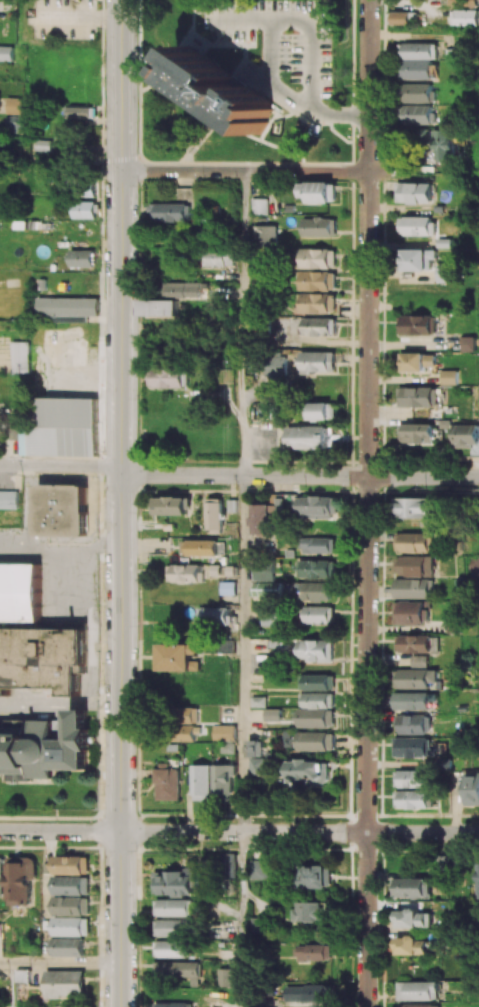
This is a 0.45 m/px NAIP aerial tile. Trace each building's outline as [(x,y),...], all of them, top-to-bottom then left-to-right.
[(452,9),(452,25),(478,25),(478,9),(452,9)] [(410,11),(392,12),(393,24),(411,24),(410,11)] [(404,58),(437,59),(438,42),(404,42),(404,58)] [(187,44),(235,76),(232,82),(242,89),(247,83),(272,100),(271,104),(274,107),(268,119),(269,120),(258,134),(225,112),(223,114),(212,108),(214,104),(177,79),(180,75),(174,71),(181,61),(177,56),(187,44)] [(13,60),(13,46),(0,45),(0,60),(13,60)] [(433,79),(433,60),(405,60),(405,78),(433,79)] [(434,102),(434,83),(405,83),(405,102),(434,102)] [(22,114),(22,98),(6,97),(5,113),(22,114)] [(91,106),(68,105),(67,117),(91,118),(91,106)] [(435,105),(405,105),(404,124),(435,124),(435,105)] [(23,116),(7,116),(6,129),(23,129),(23,116)] [(453,128),(417,129),(417,150),(435,150),(435,163),(454,163),(453,128)] [(81,151),(66,151),(67,163),(82,162),(81,151)] [(336,182),(301,181),(301,201),(336,201),(336,182)] [(396,202),(432,203),(432,182),(397,182),(396,202)] [(96,185),(77,185),(78,196),(97,195),(96,185)] [(251,214),(267,214),(267,198),(251,198),(251,214)] [(96,201),(74,201),(73,218),(95,218),(96,201)] [(151,203),(151,222),(191,221),(191,202),(151,203)] [(436,235),(436,217),(400,216),(400,235),(436,235)] [(302,217),(302,235),(336,235),(337,218),(302,217)] [(276,225),(252,225),(253,246),(276,246),(276,225)] [(301,268),(336,268),(336,248),(301,248),(301,268)] [(93,267),(93,249),(70,249),(70,266),(93,267)] [(430,249),(403,249),(403,270),(430,271),(430,249)] [(234,266),(234,250),(206,250),(206,266),(234,266)] [(301,290),(336,290),(336,271),(302,271),(301,290)] [(168,296),(199,297),(199,282),(168,281),(168,296)] [(336,312),(336,293),(301,293),(301,312),(336,312)] [(99,298),(39,297),(39,316),(52,316),(52,321),(86,321),(86,315),(98,315),(99,298)] [(142,300),(142,316),(178,315),(178,299),(142,300)] [(404,335),(437,334),(436,314),(403,315),(404,335)] [(303,334),(336,335),(336,317),(303,316),(303,334)] [(476,336),(461,336),(461,351),(476,351),(476,336)] [(30,341),(13,341),(13,371),(30,371),(30,341)] [(335,371),(336,351),(300,351),(300,371),(335,371)] [(436,353),(401,352),(400,364),(404,364),(404,371),(426,371),(426,365),(436,365),(436,353)] [(287,375),(287,357),(265,357),(265,375),(287,375)] [(155,387),(189,387),(190,368),(156,367),(155,387)] [(441,384),(458,384),(458,370),(442,370),(441,384)] [(404,406),(438,407),(438,387),(404,386),(404,406)] [(20,427),(20,455),(97,455),(97,397),(36,397),(36,427),(20,427)] [(336,402),(310,402),(310,419),(337,419),(336,402)] [(435,424),(399,423),(399,442),(434,443),(435,424)] [(453,424),(454,447),(478,446),(478,424),(453,424)] [(287,426),(288,449),(334,448),(334,425),(287,426)] [(36,535),(87,536),(87,484),(37,484),(36,535)] [(0,490),(0,508),(17,508),(18,490),(0,490)] [(339,518),(338,495),(299,496),(299,519),(339,518)] [(156,497),(157,514),(188,514),(188,496),(156,497)] [(429,497),(395,497),(395,516),(429,517),(429,497)] [(222,529),(223,498),(207,498),(206,529),(222,529)] [(274,509),(284,509),(284,503),(252,502),(251,534),(273,535),(274,509)] [(430,552),(431,533),(397,532),(397,552),(430,552)] [(304,553),(335,553),(335,537),(303,537),(304,553)] [(220,540),(183,539),(183,555),(219,556),(220,540)] [(434,576),(435,556),(401,556),(401,575),(434,576)] [(468,557),(468,573),(478,573),(478,557),(468,557)] [(298,577),(335,578),(335,560),(299,559),(298,577)] [(0,563),(0,621),(39,622),(40,563),(0,563)] [(206,582),(206,564),(170,564),(170,581),(206,582)] [(431,578),(394,578),(394,598),(431,598),(431,578)] [(253,595),(282,596),(282,582),(254,581),(253,595)] [(303,581),(302,599),(332,600),(332,582),(303,581)] [(428,624),(428,601),(394,602),(395,625),(428,624)] [(305,623),(333,623),(334,606),(305,605),(305,623)] [(232,607),(200,606),(199,624),(232,624),(232,607)] [(262,625),(282,626),(282,607),(263,607),(262,625)] [(461,632),(460,619),(447,619),(447,633),(461,632)] [(0,628),(0,695),(10,695),(10,686),(63,686),(63,696),(80,696),(80,671),(86,671),(86,628),(0,628)] [(431,652),(431,634),(401,634),(400,652),(431,652)] [(335,640),(300,639),(300,661),(334,662),(335,640)] [(160,643),(161,670),(201,670),(201,661),(193,661),(193,654),(200,654),(200,643),(160,643)] [(428,666),(428,655),(412,655),(412,666),(428,666)] [(438,669),(400,669),(400,688),(430,688),(430,682),(438,682),(438,669)] [(336,674),(304,674),(304,689),(337,689),(336,674)] [(300,727),(336,727),(335,692),(305,692),(305,707),(300,707),(300,727)] [(395,692),(395,709),(429,709),(430,692),(395,692)] [(252,707),(267,706),(267,696),(252,696),(252,707)] [(197,741),(199,707),(182,707),(180,740),(197,741)] [(282,721),(282,708),(266,708),(266,721),(282,721)] [(8,773),(8,780),(54,779),(54,769),(88,769),(88,751),(92,751),(92,727),(88,727),(88,709),(70,709),(70,720),(30,720),(31,726),(0,726),(0,773),(8,773)] [(400,733),(431,733),(431,715),(400,714),(400,733)] [(214,739),(236,740),(237,725),(214,724),(214,739)] [(336,732),(300,731),(299,750),(335,751),(336,732)] [(431,737),(395,738),(395,758),(438,757),(437,748),(431,748),(431,737)] [(248,742),(249,756),(265,756),(264,741),(248,742)] [(267,758),(252,758),(251,774),(266,774),(267,758)] [(331,760),(291,759),(291,779),(309,780),(309,785),(331,785),(331,760)] [(213,764),(194,764),(193,800),(212,800),(213,764)] [(215,794),(234,795),(235,764),(216,764),(215,794)] [(181,799),(180,768),(157,769),(158,800),(181,799)] [(432,770),(400,769),(400,786),(432,787),(432,770)] [(464,772),(464,805),(478,805),(478,772),(464,772)] [(430,790),(399,790),(399,808),(430,808),(430,790)] [(221,877),(236,877),(236,853),(221,853),(221,877)] [(54,873),(90,874),(90,856),(54,855),(54,873)] [(31,879),(37,879),(37,857),(8,857),(9,905),(31,905),(31,879)] [(250,879),(267,879),(266,860),(250,860),(250,879)] [(332,887),(332,865),(300,865),(300,887),(332,887)] [(54,894),(90,894),(90,876),(54,875),(54,894)] [(392,897),(430,897),(430,877),(392,878),(392,897)] [(90,897),(54,896),(54,914),(90,914),(90,897)] [(157,899),(157,916),(195,915),(195,898),(157,899)] [(323,921),(323,901),(293,900),(293,921),(323,921)] [(431,927),(432,912),(418,912),(418,909),(397,909),(396,926),(431,927)] [(54,935),(90,935),(90,917),(54,917),(54,935)] [(157,935),(194,936),(194,920),(157,919),(157,935)] [(419,936),(397,935),(396,953),(427,954),(428,940),(418,939),(419,936)] [(54,956),(84,957),(84,937),(54,937),(54,956)] [(194,957),(194,940),(156,940),(156,956),(194,957)] [(333,945),(295,944),(295,959),(332,960),(333,945)] [(201,960),(155,961),(155,978),(192,977),(192,982),(201,982),(201,960)] [(219,984),(233,984),(234,968),(220,968),(219,984)] [(29,970),(17,969),(16,981),(29,981),(29,970)] [(46,997),(84,997),(84,970),(45,970),(46,997)] [(439,981),(398,981),(398,1000),(439,999),(439,981)] [(287,1002),(332,1001),(332,984),(287,984),(287,1002)]
